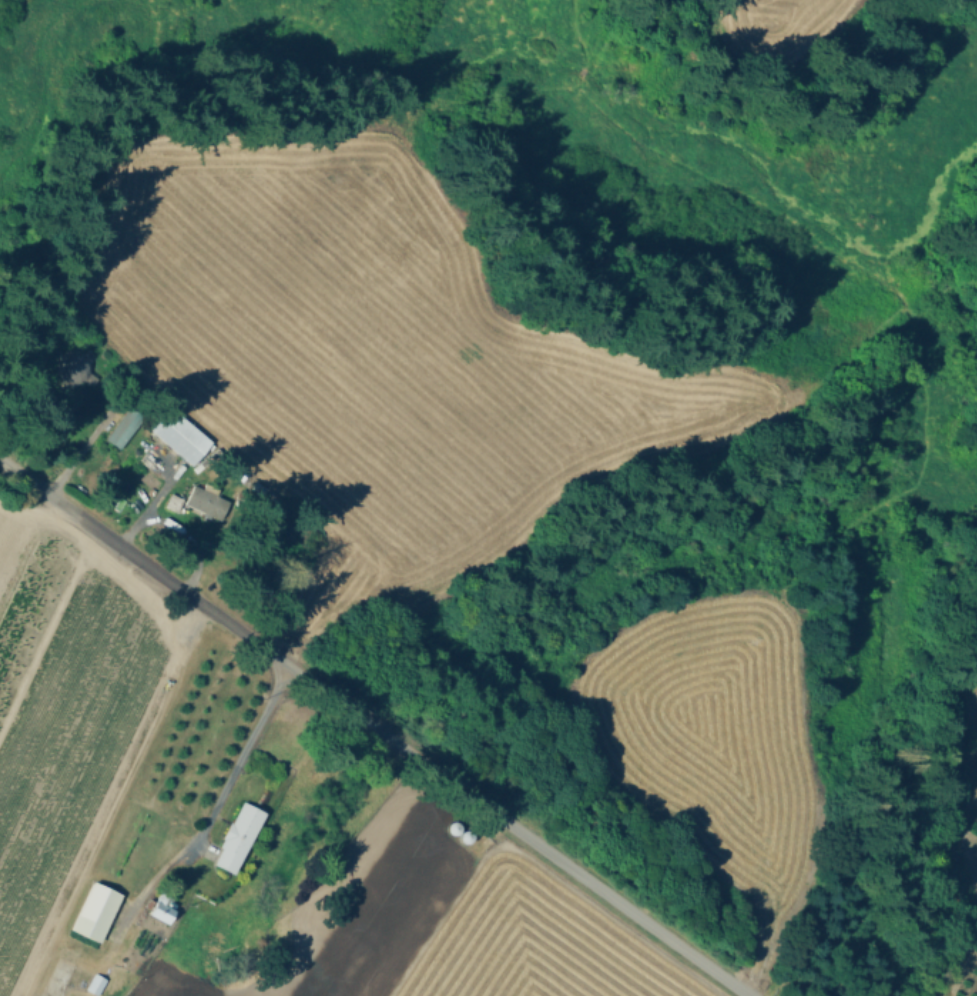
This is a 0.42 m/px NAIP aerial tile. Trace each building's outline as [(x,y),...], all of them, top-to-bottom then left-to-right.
[(61,350),(61,384),(88,384),(88,350),(61,350)] [(208,442),(165,407),(146,431),(189,466),(208,442)] [(113,450),(138,423),(129,414),(104,441),(113,450)] [(258,812),(236,802),(207,865),(229,876),(258,812)] [(68,933),(98,945),(117,895),(87,883),(68,933)] [(162,925),(174,903),(155,893),(144,915),(162,925)] [(93,976),(84,992),(91,995),(96,995),(103,982),(93,976)]
